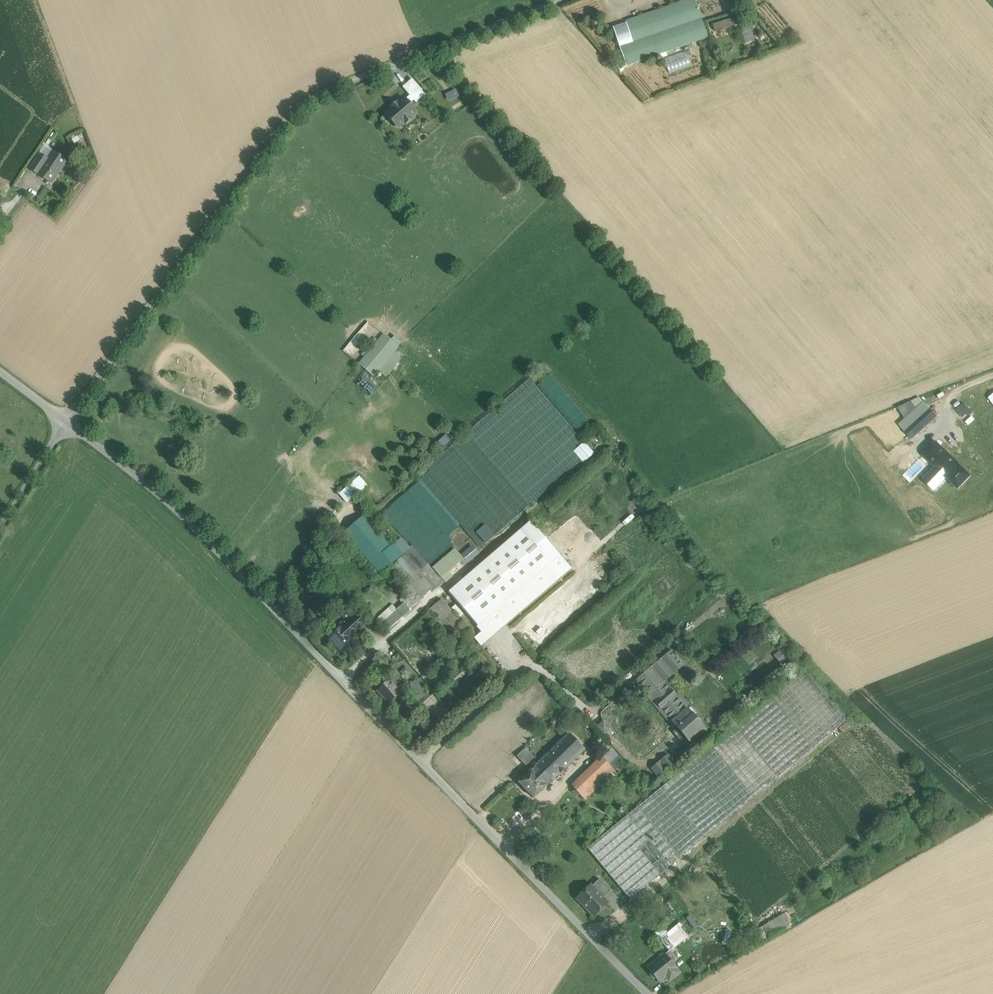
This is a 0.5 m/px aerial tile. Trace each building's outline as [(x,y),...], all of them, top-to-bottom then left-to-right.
[(649,16),(662,54),(708,38),(695,0),(694,0),(649,16)] [(628,66),(662,54),(649,16),(614,28),(628,66)] [(716,31),(738,24),(736,17),(714,24),(716,31)] [(749,26),(742,27),(744,43),(751,41),(749,26)] [(665,59),(670,73),(693,66),(688,51),(665,59)] [(410,96),(405,99),(409,105),(414,101),(416,103),(426,95),(412,79),(402,87),(410,96)] [(444,93),(448,101),(455,97),(452,90),(444,93)] [(404,98),(398,104),(397,103),(391,107),(392,109),(386,114),(398,128),(404,122),(405,124),(411,119),(410,117),(416,112),(409,105),(405,99),(404,98)] [(47,161),(38,174),(51,183),(66,161),(53,152),(47,161)] [(42,157),(33,170),(38,174),(47,161),(42,157)] [(383,334),(358,363),(373,375),(377,370),(383,375),(399,357),(392,352),(400,343),(392,335),(389,339),(383,334)] [(529,379),(417,475),(482,550),(594,453),(529,379)] [(915,407),(922,400),(917,394),(909,401),(915,407)] [(962,418),(971,410),(960,397),(951,405),(962,418)] [(922,402),(898,424),(904,430),(928,408),(922,402)] [(929,409),(906,431),(913,439),(936,416),(929,409)] [(437,440),(443,446),(456,433),(450,427),(437,440)] [(592,436),(585,428),(581,431),(588,439),(592,436)] [(959,465),(936,443),(924,456),(940,472),(939,473),(938,472),(936,474),(933,471),(924,481),(934,490),(946,477),(947,478),(959,465)] [(970,476),(959,465),(947,478),(958,489),(970,476)] [(339,493),(346,502),(367,483),(360,475),(339,493)] [(531,521),(449,592),(483,631),(475,638),(480,643),(570,566),(560,555),(531,521)] [(442,578),(433,568),(413,545),(406,550),(405,554),(394,564),(407,579),(399,587),(409,598),(406,601),(382,622),(388,629),(412,608),(422,600),(422,597),(428,592),(431,592),(444,581),(442,578)] [(455,549),(433,568),(442,578),(449,572),(461,561),(464,559),(455,549)] [(474,549),(468,554),(466,551),(461,555),(464,559),(461,561),(464,565),(467,562),(468,563),(478,554),(474,549)] [(449,572),(442,578),(444,581),(446,583),(453,576),(449,572)] [(452,611),(442,599),(431,609),(429,607),(424,611),(455,647),(469,635),(461,626),(463,624),(452,611)] [(356,614),(349,621),(358,630),(364,624),(356,614)] [(349,621),(341,627),(350,637),(358,630),(349,621)] [(341,627),(329,638),(342,651),(354,641),(350,637),(341,627)] [(671,651),(637,680),(672,721),(686,708),(663,682),(684,665),(671,651)] [(806,668),(589,847),(632,898),(665,870),(658,861),(672,849),(680,858),(848,719),(806,668)] [(397,673),(389,680),(389,679),(377,690),(389,704),(401,693),(394,686),(402,679),(397,673)] [(415,680),(409,685),(416,694),(422,688),(415,680)] [(672,721),(689,741),(704,728),(687,708),(686,708),(672,721)] [(612,729),(604,720),(596,728),(604,736),(612,729)] [(569,734),(537,765),(534,761),(532,764),(535,767),(532,770),(547,785),(583,749),(569,734)] [(526,748),(517,756),(526,765),(534,757),(526,748)] [(668,755),(652,768),(659,777),(675,763),(668,755)] [(602,757),(572,786),(585,800),(615,771),(602,757)] [(532,770),(519,782),(534,798),(547,785),(532,770)] [(658,861),(665,870),(680,858),(672,849),(658,861)] [(611,890),(599,879),(591,886),(603,898),(611,890)] [(591,886),(590,885),(577,898),(594,916),(607,903),(603,898),(591,886)] [(769,936),(791,922),(785,911),(762,925),(769,936)] [(676,946),(666,935),(660,940),(669,951),(676,946)] [(672,952),(667,956),(673,963),(677,959),(672,952)] [(665,954),(648,968),(659,982),(666,977),(669,981),(680,973),(676,969),(677,968),(673,963),(667,956),(665,954)]
